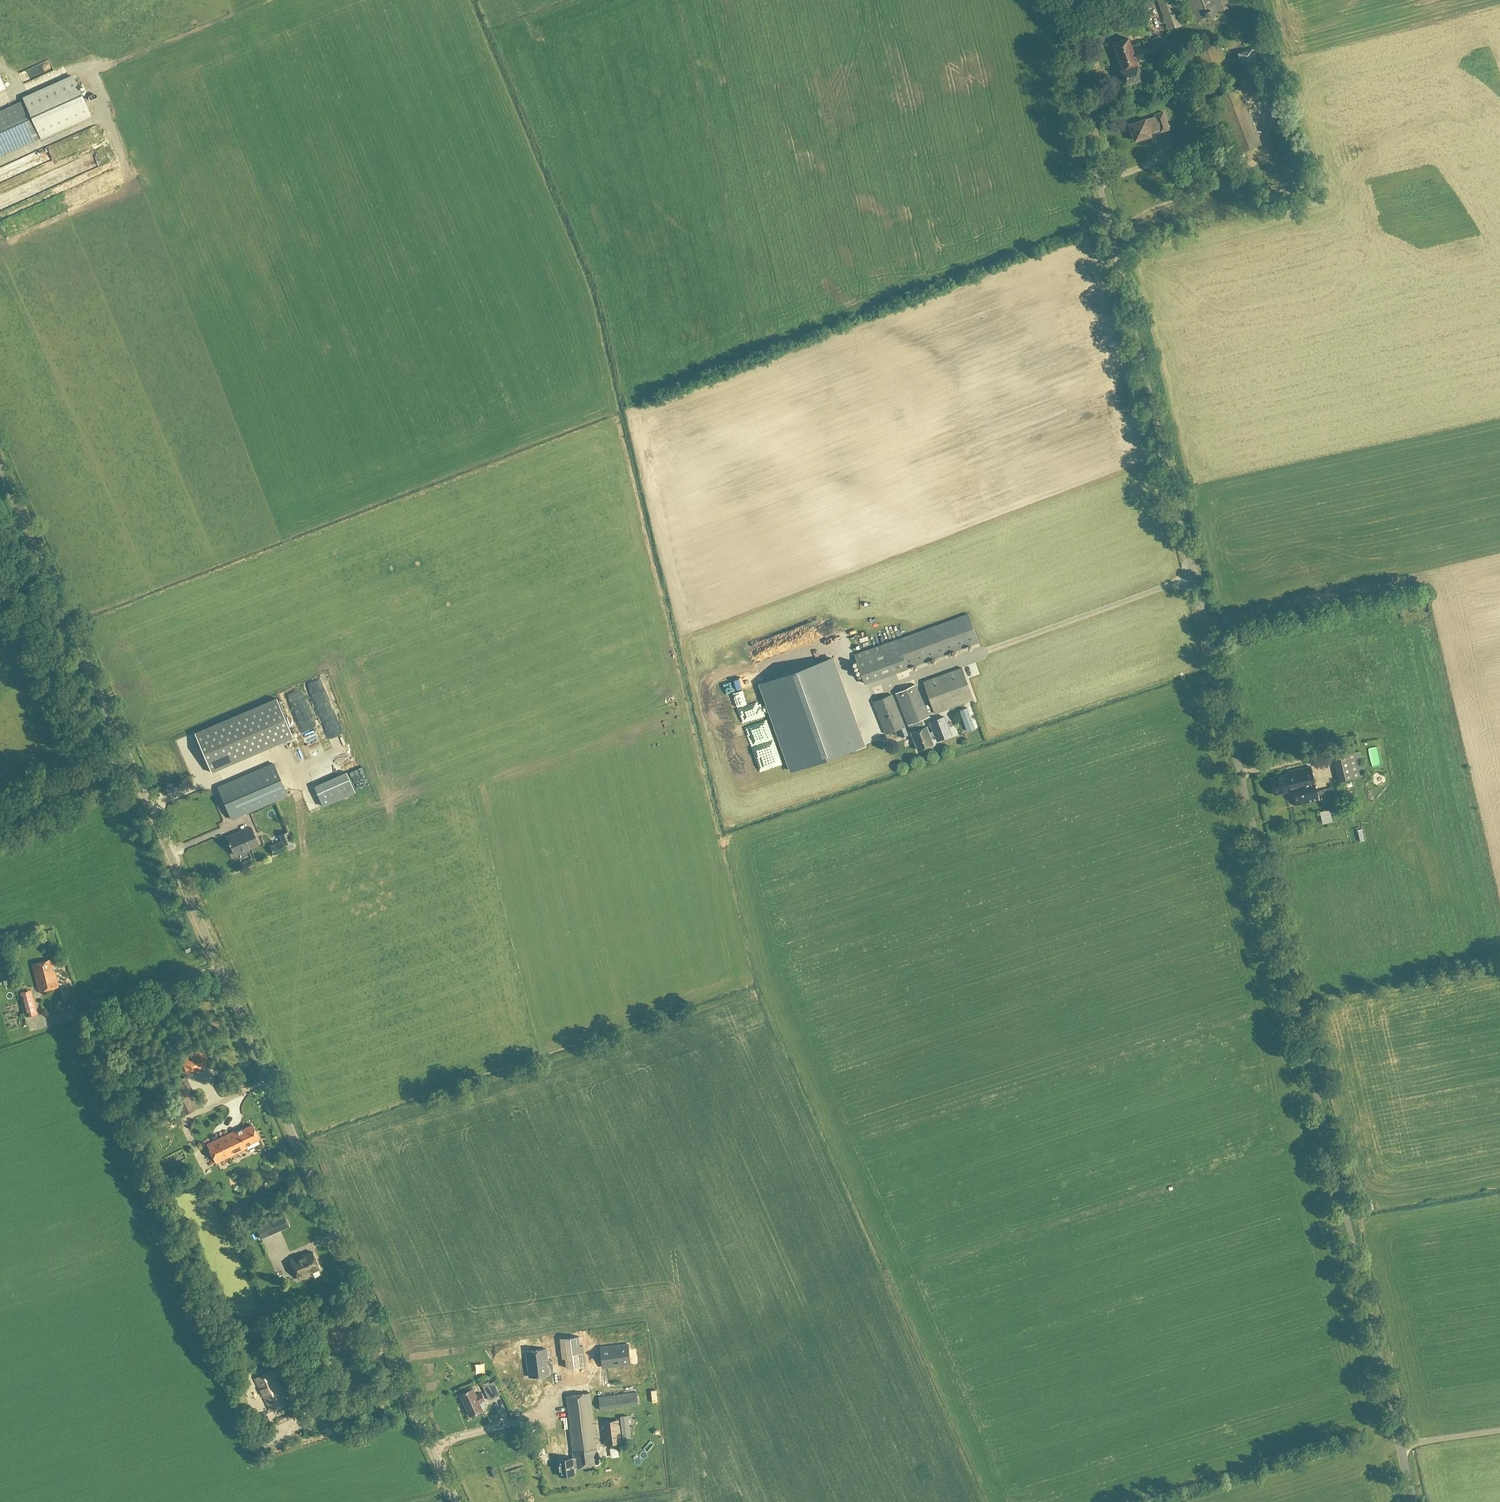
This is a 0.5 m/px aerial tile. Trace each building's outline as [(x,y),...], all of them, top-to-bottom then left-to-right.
[(1185,22),(1177,0),(1158,0),(1168,28),(1169,30),(1186,24),(1185,22)] [(1190,20),(1190,22),(1233,7),(1231,0),(1183,0),(1190,20)] [(1135,62),(1165,51),(1160,37),(1131,47),(1128,38),(1114,43),(1115,45),(1113,45),(1114,50),(1116,49),(1120,60),(1132,55),(1135,62)] [(1182,56),(1192,86),(1230,71),(1219,42),(1193,52),(1182,56)] [(1265,43),(1253,48),(1238,53),(1245,73),(1260,68),(1262,74),(1274,70),(1265,43)] [(1132,55),(1120,60),(1123,69),(1121,70),(1125,83),(1149,75),(1146,66),(1149,65),(1147,58),(1165,51),(1135,62),(1132,55)] [(25,100),(0,112),(0,156),(91,115),(74,78),(25,100)] [(1233,156),(1234,155),(1261,144),(1240,87),(1211,98),(1231,151),(1233,156)] [(1147,120),(1147,118),(1129,124),(1135,141),(1152,135),(1151,133),(1159,130),(1160,132),(1169,129),(1163,112),(1154,115),(1155,117),(1147,120)] [(77,128),(77,138),(96,137),(96,127),(77,128)] [(57,140),(34,149),(38,160),(61,150),(57,140)] [(100,149),(64,164),(70,177),(105,162),(100,149)] [(1233,156),(1231,151),(1203,158),(1205,169),(1225,165),(1225,166),(1235,165),(1234,155),(1233,156)] [(51,171),(31,179),(33,185),(35,184),(37,189),(43,187),(44,188),(56,183),(51,171)] [(967,614),(854,656),(865,684),(978,642),(967,614)] [(832,658),(761,684),(792,770),(863,745),(832,658)] [(962,667),(922,682),(935,715),(974,700),(962,667)] [(917,685),(895,693),(908,725),(913,723),(915,731),(911,733),(918,751),(934,745),(931,737),(935,735),(937,741),(951,735),(944,717),(930,722),(934,731),(929,733),(927,727),(925,728),(921,720),(929,717),(917,685)] [(285,699),(290,709),(300,704),(294,694),(285,699)] [(892,695),(874,702),(886,734),(904,727),(892,695)] [(293,738),(276,699),(194,734),(211,773),(293,738)] [(313,704),(318,717),(325,714),(327,720),(329,719),(322,700),(313,704)] [(288,710),(305,752),(318,746),(301,705),(288,710)] [(967,708),(960,710),(968,732),(975,729),(967,708)] [(333,722),(321,727),(326,740),(338,735),(333,722)] [(175,744),(179,754),(184,752),(181,742),(175,744)] [(346,753),(332,757),(336,770),(350,765),(346,753)] [(1359,777),(1354,753),(1334,758),(1339,782),(1359,777)] [(217,787),(231,820),(287,796),(274,763),(217,787)] [(1288,774),(1271,779),(1274,795),(1292,791),(1295,805),(1318,800),(1310,767),(1288,772),(1288,774)] [(1375,781),(1382,780),(1380,770),(1373,771),(1375,781)] [(323,806),(356,792),(347,772),(314,786),(323,806)] [(1320,791),(1323,807),(1335,804),(1332,788),(1320,791)] [(251,828),(227,838),(235,855),(258,845),(251,828)] [(281,849),(291,844),(287,836),(277,841),(281,849)] [(8,944),(10,952),(15,951),(14,948),(18,947),(19,946),(17,939),(12,940),(12,943),(8,944)] [(32,965),(38,992),(58,987),(51,960),(32,965)] [(31,997),(21,1000),(25,1017),(35,1015),(31,997)] [(185,1078),(165,1087),(179,1117),(199,1108),(185,1078)] [(153,1108),(169,1101),(166,1094),(149,1102),(153,1108)] [(207,1144),(216,1163),(246,1148),(245,1146),(259,1139),(252,1125),(234,1134),(233,1132),(207,1144)] [(177,1178),(175,1173),(167,1176),(170,1182),(177,1178)] [(234,1215),(243,1209),(241,1206),(232,1212),(234,1215)] [(260,1239),(290,1226),(285,1214),(255,1227),(260,1239)] [(299,1280),(309,1276),(308,1274),(320,1269),(313,1252),(301,1257),(301,1256),(290,1260),(299,1280)] [(317,1338),(310,1325),(304,1328),(311,1341),(317,1338)] [(584,1360),(583,1350),(580,1351),(578,1342),(568,1343),(570,1355),(570,1358),(575,1357),(575,1361),(584,1360)] [(630,1358),(628,1344),(600,1348),(603,1366),(622,1363),(621,1359),(630,1358)] [(547,1359),(546,1349),(526,1351),(529,1377),(549,1375),(548,1367),(546,1368),(545,1360),(547,1359)] [(575,1361),(575,1357),(570,1358),(570,1355),(561,1356),(562,1365),(565,1365),(567,1374),(577,1372),(575,1361)] [(346,1367),(355,1364),(353,1359),(344,1362),(346,1367)] [(282,1378),(288,1375),(284,1368),(278,1371),(282,1378)] [(278,1384),(271,1371),(255,1379),(271,1412),(289,1403),(279,1384),(278,1384)] [(494,1382),(483,1387),(489,1401),(500,1396),(494,1382)] [(473,1389),(460,1395),(471,1417),(483,1411),(479,1403),(485,1400),(482,1393),(476,1396),(473,1389)] [(598,1398),(600,1411),(639,1405),(637,1392),(598,1398)] [(590,1393),(566,1396),(572,1444),(596,1441),(590,1393)] [(270,1423),(267,1416),(254,1421),(257,1429),(270,1423)] [(619,1421),(602,1423),(605,1445),(622,1443),(619,1421)] [(268,1446),(263,1433),(254,1436),(260,1450),(268,1446)] [(573,1458),(558,1460),(560,1477),(575,1475),(574,1468),(575,1468),(599,1465),(596,1441),(572,1444),(574,1459),(573,1459),(573,1458)]
